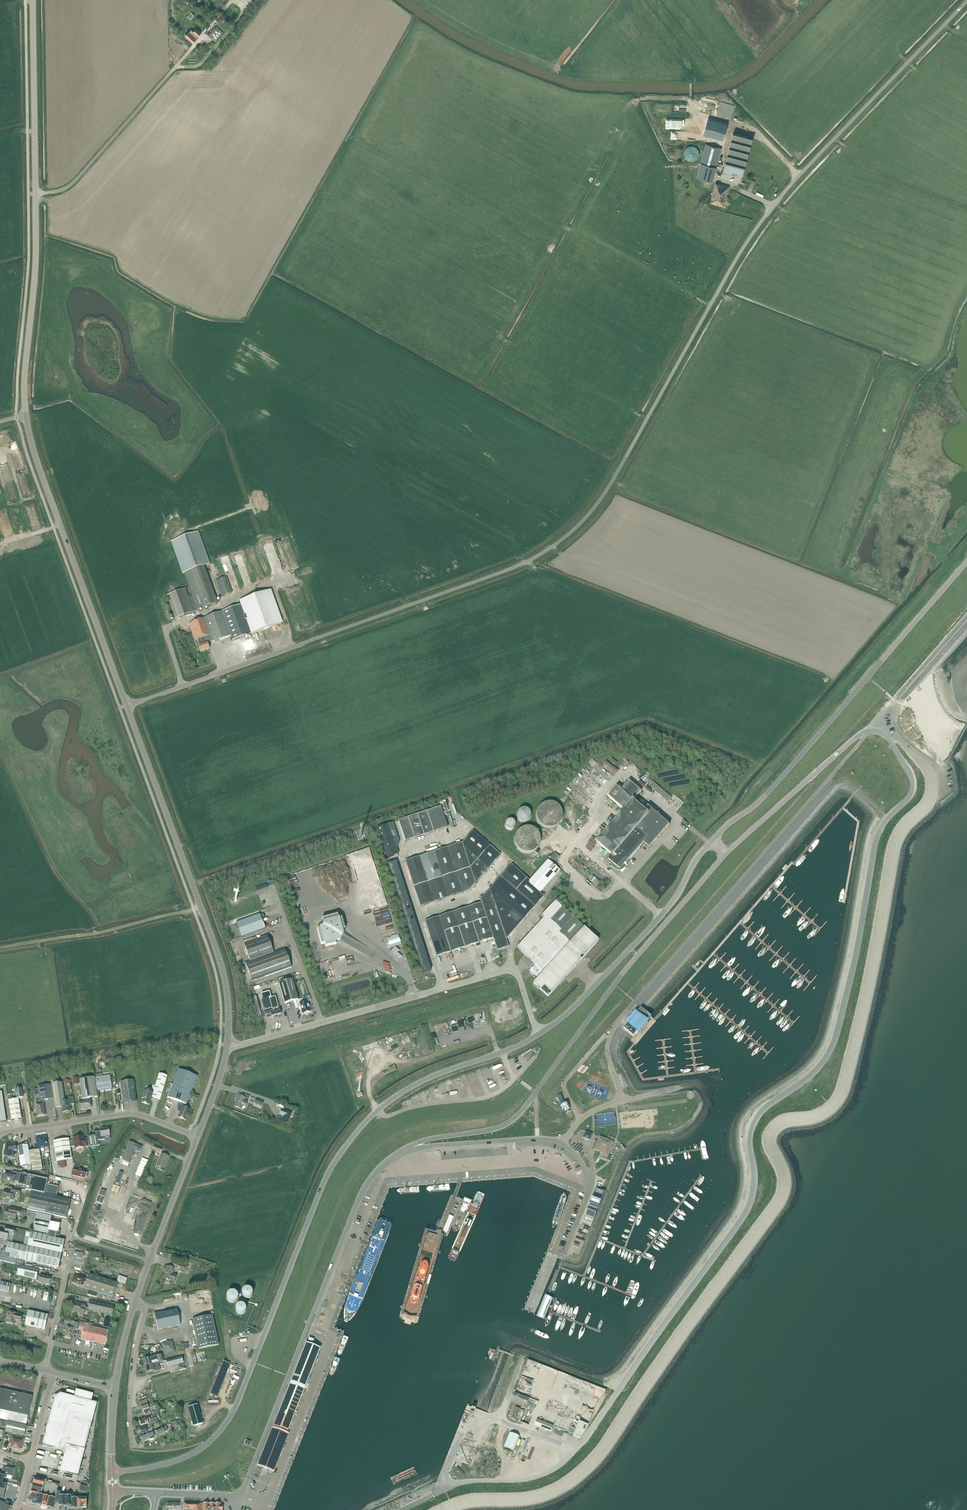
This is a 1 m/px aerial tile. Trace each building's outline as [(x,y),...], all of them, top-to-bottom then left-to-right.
[(217,26),(208,35),(215,41),(223,32),(217,26)] [(189,31),(185,35),(192,42),(196,38),(196,37),(201,32),(197,29),(194,32),(191,30),(189,32),(189,31)] [(733,133),(723,172),(734,175),(735,172),(743,175),(753,138),(733,133)] [(706,144),(701,163),(717,167),(722,148),(706,144)] [(698,149),(697,148),(696,147),(694,146),(693,146),(691,146),(690,146),(688,147),(686,148),(686,149),(685,150),(684,152),(684,153),(684,155),(684,156),(685,158),(686,159),(688,160),(689,161),(691,161),(692,161),(694,161),(696,160),(697,159),(698,158),(699,156),(699,155),(699,153),(699,151),(699,150),(698,149)] [(717,167),(701,163),(697,177),(713,181),(717,167)] [(716,183),(710,202),(724,206),(729,187),(716,183)] [(175,619),(199,610),(218,604),(204,566),(209,564),(197,532),(172,541),(181,566),(184,573),(185,573),(190,586),(193,596),(189,597),(186,589),(167,596),(175,619)] [(227,577),(216,581),(221,597),(232,593),(227,577)] [(194,641),(197,640),(203,638),(209,636),(212,643),(231,636),(233,641),(254,633),(283,623),(271,590),(239,601),(241,605),(222,612),(204,618),(204,619),(188,625),(194,641)] [(205,644),(203,638),(197,640),(199,646),(197,647),(200,653),(210,650),(207,643),(205,644)] [(607,761),(603,767),(614,776),(619,770),(607,761)] [(602,837),(597,842),(612,855),(608,860),(620,870),(644,843),(649,848),(670,825),(648,806),(644,811),(633,801),(642,791),(629,781),(621,790),(617,787),(613,791),(612,790),(608,795),(609,796),(608,797),(624,811),(604,834),(602,832),(600,835),(602,837)] [(653,782),(650,786),(668,803),(672,798),(653,782)] [(537,813),(536,816),(537,819),(538,821),(539,824),(541,826),(544,827),(546,828),(549,829),(552,828),(555,828),(557,826),(559,824),(561,822),(562,819),(562,816),(562,813),(561,810),(560,808),(558,806),(555,804),(552,803),(549,803),(547,803),(544,804),(541,806),(539,808),(538,810),(537,813)] [(434,832),(448,828),(441,807),(427,812),(434,832)] [(518,813),(517,815),(517,817),(518,819),(519,820),(521,822),(522,822),(524,822),(526,822),(528,821),(529,820),(530,818),(530,816),(530,815),(530,813),(529,811),(527,810),(525,809),(524,809),(522,810),(520,810),(519,812),(518,813)] [(434,832),(427,812),(417,815),(424,836),(434,832)] [(424,836),(417,815),(408,818),(415,839),(424,836)] [(415,839),(408,818),(398,821),(405,842),(415,839)] [(505,824),(505,825),(505,827),(506,828),(507,829),(508,830),(510,830),(511,830),(512,830),(514,829),(515,828),(515,826),(515,825),(515,823),(514,822),(513,821),(511,820),(510,820),(508,821),(507,821),(506,822),(505,824)] [(387,858),(399,855),(389,824),(377,828),(387,858)] [(515,838),(515,840),(515,843),(515,845),(516,847),(518,849),(519,851),(521,852),(523,853),(526,853),(528,854),(531,853),(533,852),(535,851),(537,850),(538,848),(539,846),(540,844),(540,841),(540,839),(540,836),(539,834),(537,832),(536,831),(534,829),(532,828),(529,828),(527,828),(524,828),(522,829),(520,830),(518,832),(517,833),(516,836),(515,838)] [(462,843),(470,868),(479,858),(490,846),(473,831),(462,843)] [(462,843),(448,848),(456,873),(470,868),(462,843)] [(490,846),(479,858),(490,867),(500,855),(490,846)] [(448,848),(434,853),(442,877),(456,873),(448,848)] [(434,853),(420,857),(428,882),(442,878),(442,877),(434,853)] [(428,882),(420,857),(405,862),(414,887),(428,882)] [(479,858),(470,868),(475,883),(490,867),(479,858)] [(532,887),(540,893),(560,871),(548,860),(530,881),(528,883),(532,887)] [(396,861),(387,864),(390,871),(398,868),(396,861)] [(512,865),(501,877),(516,891),(527,879),(512,865)] [(398,868),(390,871),(392,877),(400,875),(398,868)] [(470,868),(456,873),(463,893),(470,891),(470,890),(475,884),(476,884),(475,884),(475,883),(470,868)] [(456,873),(442,877),(442,878),(449,898),(463,893),(456,873)] [(400,875),(392,877),(394,884),(403,881),(400,875)] [(501,877),(490,890),(500,920),(501,922),(505,918),(513,909),(524,897),(516,891),(501,877)] [(442,878),(428,882),(431,892),(435,903),(449,898),(442,878)] [(527,879),(516,891),(524,897),(532,887),(528,883),(530,881),(527,879)] [(403,881),(394,884),(396,891),(405,888),(403,881)] [(428,882),(414,887),(417,897),(431,892),(428,882)] [(532,887),(524,897),(535,907),(544,897),(540,893),(532,887)] [(405,888),(396,891),(399,898),(407,895),(405,888)] [(483,897),(480,898),(482,903),(487,919),(488,923),(500,920),(490,890),(483,897)] [(431,892),(417,897),(420,907),(435,903),(431,892)] [(407,895),(399,898),(401,904),(409,902),(407,895)] [(524,897),(513,909),(524,919),(535,907),(524,897)] [(599,941),(555,901),(542,916),(544,918),(517,948),(535,964),(531,969),(531,974),(537,980),(533,983),(548,997),(599,941)] [(409,902),(401,904),(403,911),(411,908),(409,902)] [(482,903),(468,908),(473,923),(487,919),(482,903)] [(411,908),(403,911),(405,918),(414,915),(411,908)] [(468,908),(454,912),(458,927),(459,928),(473,923),(468,908)] [(513,909),(505,918),(516,928),(524,919),(513,909)] [(454,912),(439,917),(444,932),(458,927),(454,912)] [(260,914),(237,922),(242,937),(265,928),(260,914)] [(320,929),(317,930),(321,945),(324,944),(325,944),(326,948),(336,945),(336,941),(340,940),(343,935),(342,930),(345,929),(342,919),(339,919),(337,915),(322,919),(323,923),(324,926),(322,926),(322,928),(320,929)] [(414,915),(405,918),(407,925),(416,922),(414,915)] [(439,917),(425,922),(430,937),(444,932),(439,917)] [(505,918),(501,922),(506,939),(516,928),(505,918)] [(487,919),(473,923),(479,943),(493,939),(488,923),(487,919)] [(500,920),(488,923),(493,939),(498,951),(509,947),(506,939),(501,922),(500,920)] [(416,922),(407,925),(410,932),(418,929),(416,922)] [(473,923),(459,928),(465,948),(479,943),(473,923)] [(459,928),(458,927),(444,932),(448,942),(451,952),(465,948),(459,928)] [(418,929),(410,932),(412,938),(420,935),(418,929)] [(448,942),(444,932),(430,937),(433,947),(448,942)] [(397,935),(386,939),(389,947),(400,944),(397,935)] [(420,935),(412,938),(414,945),(423,942),(420,935)] [(254,941),(260,957),(274,953),(268,936),(254,941)] [(260,957),(254,941),(244,944),(250,961),(260,957)] [(423,942),(414,945),(416,952),(425,949),(423,942)] [(451,952),(448,942),(433,947),(437,957),(451,952)] [(398,953),(399,951),(395,947),(391,952),(400,959),(402,957),(398,953)] [(285,949),(246,963),(252,981),(292,967),(285,949)] [(425,949),(416,952),(418,959),(427,956),(425,949)] [(427,956),(418,959),(421,965),(429,963),(427,956)] [(429,963),(421,965),(423,972),(431,970),(429,963)] [(285,1004),(297,1001),(298,1000),(292,980),(279,983),(285,1004)] [(298,1004),(297,1004),(298,1008),(301,1007),(303,1014),(305,1013),(306,1014),(307,1014),(308,1013),(309,1012),(311,1012),(310,1008),(310,1007),(309,1005),(308,1001),(311,1000),(310,996),(304,998),(298,1000),(297,1001),(298,1004)] [(267,1018),(277,1016),(281,1014),(280,1010),(279,1010),(276,997),(261,1001),(264,1011),(265,1016),(266,1015),(267,1018)] [(640,1009),(624,1028),(634,1037),(650,1018),(640,1009)] [(179,1070),(168,1098),(187,1105),(197,1077),(179,1070)] [(153,1094),(153,1098),(152,1098),(160,1100),(167,1076),(159,1074),(153,1094)] [(110,1075),(95,1078),(97,1092),(112,1089),(110,1075)] [(84,1099),(90,1099),(98,1097),(95,1078),(80,1080),(83,1100),(84,1099)] [(134,1081),(120,1083),(123,1104),(137,1102),(134,1081)] [(62,1102),(65,1102),(62,1083),(52,1084),(55,1108),(62,1107),(62,1102)] [(40,1101),(43,1100),(53,1099),(51,1085),(38,1087),(40,1101)] [(152,1097),(153,1098),(153,1094),(153,1093),(145,1091),(142,1099),(143,1099),(142,1103),(149,1105),(152,1097)] [(245,1109),(248,1101),(250,1097),(244,1095),(243,1098),(238,1096),(236,1100),(237,1100),(235,1107),(242,1110),(242,1109),(243,1110),(244,1110),(245,1109)] [(69,1101),(65,1102),(62,1102),(62,1107),(63,1113),(66,1112),(66,1113),(70,1113),(70,1112),(71,1112),(70,1107),(69,1107),(69,1105),(74,1104),(73,1097),(68,1098),(69,1101)] [(19,1099),(9,1101),(12,1121),(22,1119),(19,1099)] [(90,1099),(84,1099),(85,1101),(79,1102),(80,1110),(91,1109),(90,1099)] [(46,1115),(43,1100),(40,1101),(35,1101),(36,1106),(37,1117),(46,1115)] [(565,1103),(561,1104),(560,1104),(564,1111),(567,1110),(571,1108),(567,1101),(564,1102),(565,1103)] [(180,1104),(177,1111),(180,1112),(178,1118),(186,1121),(190,1110),(185,1108),(186,1106),(180,1104)] [(282,1109),(279,1115),(283,1117),(282,1120),(288,1123),(290,1119),(292,1113),(282,1109)] [(88,1136),(90,1147),(99,1146),(98,1141),(105,1140),(105,1137),(110,1136),(109,1128),(100,1129),(100,1132),(96,1132),(97,1135),(88,1136)] [(590,1141),(593,1134),(586,1132),(584,1138),(590,1141)] [(38,1141),(37,1141),(38,1149),(45,1147),(46,1152),(45,1152),(49,1152),(49,1147),(48,1147),(46,1137),(37,1138),(38,1141)] [(69,1142),(70,1147),(75,1147),(75,1149),(84,1148),(84,1147),(88,1147),(87,1139),(83,1139),(83,1137),(78,1138),(77,1137),(75,1137),(75,1138),(74,1138),(74,1141),(69,1142)] [(600,1137),(595,1150),(608,1155),(611,1148),(613,1142),(600,1137)] [(72,1159),(70,1147),(69,1142),(69,1139),(54,1142),(57,1162),(72,1159)] [(124,1149),(120,1159),(122,1160),(130,1163),(135,1150),(140,1152),(142,1147),(129,1142),(126,1150),(124,1149)] [(19,1151),(18,1147),(16,1147),(16,1144),(6,1146),(5,1152),(4,1151),(4,1156),(5,1156),(5,1157),(9,1157),(9,1158),(13,1158),(14,1152),(19,1151)] [(18,1147),(19,1151),(21,1167),(31,1165),(28,1145),(18,1147)] [(39,1150),(29,1151),(32,1171),(42,1170),(39,1150)] [(162,1154),(157,1166),(164,1169),(169,1157),(162,1154)] [(86,1171),(79,1169),(80,1166),(75,1165),(72,1175),(85,1178),(85,1177),(87,1177),(88,1172),(86,1172),(86,1171)] [(15,1181),(19,1182),(21,1175),(18,1174),(18,1173),(13,1172),(11,1173),(11,1176),(5,1174),(3,1182),(9,1183),(9,1184),(13,1184),(14,1184),(15,1181)] [(123,1173),(120,1172),(115,1183),(119,1185),(123,1173)] [(19,1182),(19,1184),(26,1186),(25,1190),(57,1197),(59,1187),(47,1185),(48,1180),(21,1174),(21,1175),(19,1182)] [(586,1213),(583,1221),(592,1224),(605,1191),(595,1187),(594,1190),(591,1199),(586,1213)] [(4,1190),(2,1198),(13,1200),(14,1195),(20,1196),(21,1190),(14,1188),(13,1192),(4,1190)] [(31,1192),(27,1210),(52,1216),(67,1219),(71,1201),(56,1197),(31,1192)] [(6,1210),(5,1218),(15,1220),(17,1214),(20,1215),(21,1210),(15,1208),(14,1211),(6,1210)] [(48,1236),(51,1223),(52,1217),(37,1213),(33,1232),(31,1232),(48,1236)] [(31,1232),(28,1247),(62,1255),(65,1241),(56,1239),(57,1232),(59,1233),(60,1230),(59,1230),(60,1225),(51,1223),(48,1236),(31,1232)] [(579,1231),(573,1246),(578,1248),(580,1243),(583,1244),(583,1245),(590,1229),(584,1227),(582,1232),(579,1231)] [(7,1240),(9,1234),(14,1236),(15,1229),(9,1228),(8,1232),(0,1230),(0,1238),(7,1240)] [(440,1233),(429,1230),(402,1317),(405,1322),(415,1325),(420,1321),(447,1236),(440,1233)] [(0,1255),(0,1261),(24,1266),(25,1261),(28,1247),(8,1243),(7,1249),(3,1248),(3,1251),(1,1253),(0,1255)] [(28,1247),(25,1261),(59,1268),(62,1255),(28,1247)] [(167,1270),(164,1279),(171,1281),(175,1282),(177,1275),(173,1274),(174,1269),(177,1270),(178,1266),(172,1264),(171,1268),(167,1267),(166,1270),(167,1270)] [(19,1266),(17,1276),(36,1280),(37,1276),(39,1270),(19,1266)] [(75,1274),(73,1282),(83,1285),(83,1282),(86,1283),(87,1279),(85,1278),(85,1277),(75,1274)] [(90,1274),(85,1289),(113,1298),(118,1283),(90,1274)] [(37,1276),(36,1280),(36,1281),(39,1282),(39,1283),(42,1284),(42,1285),(46,1285),(46,1284),(50,1285),(51,1278),(40,1275),(40,1277),(37,1276)] [(119,1276),(117,1282),(125,1284),(127,1279),(119,1276)] [(0,1285),(0,1290),(9,1292),(10,1284),(1,1282),(0,1285)] [(254,1295),(254,1293),(254,1292),(253,1291),(252,1290),(250,1289),(249,1289),(247,1289),(246,1290),(245,1291),(244,1292),(244,1294),(244,1295),(244,1296),(245,1298),(247,1298),(248,1299),(250,1299),(251,1298),(252,1298),(253,1296),(254,1295)] [(239,1300),(240,1299),(240,1297),(239,1296),(238,1295),(237,1294),(236,1293),(235,1293),(233,1293),(232,1293),(231,1294),(230,1295),(229,1296),(228,1298),(228,1299),(229,1301),(229,1302),(230,1303),(231,1304),(233,1304),(234,1304),(236,1304),(237,1304),(238,1303),(239,1302),(239,1300)] [(553,1298),(545,1294),(536,1316),(544,1319),(553,1298)] [(90,1300),(89,1308),(88,1310),(112,1316),(115,1306),(90,1300)] [(88,1310),(89,1308),(86,1307),(87,1305),(76,1302),(73,1312),(84,1314),(85,1311),(88,1312),(88,1310)] [(246,1311),(246,1309),(246,1308),(245,1307),(244,1306),(243,1305),(242,1305),(240,1305),(239,1305),(238,1306),(237,1307),(236,1308),(236,1310),(236,1311),(237,1312),(237,1313),(239,1314),(240,1315),(241,1315),(242,1315),(244,1314),(245,1313),(246,1312),(246,1311)] [(155,1313),(158,1330),(181,1326),(177,1309),(155,1313)] [(28,1311),(25,1325),(45,1330),(48,1315),(28,1311)] [(8,1312),(6,1323),(14,1325),(15,1321),(17,1321),(17,1322),(21,1323),(23,1315),(17,1314),(8,1312)] [(213,1315),(193,1319),(199,1349),(219,1345),(213,1315)] [(67,1327),(65,1337),(71,1339),(72,1335),(73,1335),(75,1329),(78,1330),(79,1324),(72,1322),(70,1328),(67,1327)] [(109,1331),(91,1327),(91,1324),(81,1322),(79,1330),(83,1331),(81,1339),(106,1344),(109,1331)] [(175,1352),(174,1351),(177,1350),(179,1356),(185,1354),(181,1339),(175,1341),(177,1347),(174,1348),(172,1342),(169,1343),(168,1342),(165,1343),(166,1344),(162,1344),(165,1354),(175,1352)] [(306,1343),(279,1413),(293,1419),(312,1369),(320,1348),(306,1343)] [(151,1358),(144,1360),(146,1366),(158,1363),(160,1363),(163,1362),(161,1355),(156,1356),(151,1358)] [(181,1357),(167,1361),(168,1367),(183,1363),(181,1357)] [(158,1363),(146,1366),(148,1373),(154,1371),(154,1372),(158,1371),(157,1366),(159,1366),(158,1363)] [(1,1411),(0,1414),(0,1419),(26,1425),(32,1396),(0,1389),(0,1410),(1,1411)] [(46,1434),(43,1446),(45,1446),(59,1450),(65,1451),(60,1471),(78,1476),(92,1424),(93,1419),(97,1403),(91,1402),(93,1394),(76,1390),(74,1397),(60,1394),(60,1393),(57,1395),(56,1397),(55,1397),(49,1421),(48,1423),(53,1425),(50,1435),(46,1434)] [(146,1399),(139,1402),(143,1410),(149,1408),(146,1399)] [(198,1405),(188,1407),(194,1426),(203,1424),(198,1405)] [(516,1407),(511,1418),(516,1420),(521,1409),(516,1407)] [(537,1420),(535,1425),(551,1432),(553,1426),(537,1420)] [(8,1421),(5,1432),(25,1436),(27,1426),(8,1421)] [(581,1438),(589,1426),(579,1422),(574,1436),(581,1438)] [(152,1434),(154,1438),(156,1437),(156,1436),(157,1436),(165,1433),(168,1431),(167,1427),(163,1428),(153,1431),(154,1434),(152,1434)] [(273,1428),(258,1467),(273,1473),(289,1434),(273,1428)] [(154,1434),(153,1431),(141,1436),(143,1442),(154,1438),(152,1434),(154,1434)] [(510,1432),(504,1446),(514,1450),(520,1436),(510,1432)] [(9,1435),(8,1438),(10,1439),(9,1444),(11,1445),(11,1448),(20,1450),(20,1449),(22,1449),(24,1439),(20,1438),(9,1435)] [(4,1476),(3,1478),(12,1480),(14,1469),(3,1466),(1,1475),(4,1476)] [(59,1485),(35,1479),(34,1484),(33,1484),(32,1490),(31,1496),(29,1503),(36,1505),(42,1506),(47,1507),(47,1508),(50,1508),(53,1509),(55,1503),(56,1503),(58,1503),(60,1503),(60,1506),(66,1506),(66,1507),(71,1507),(71,1509),(78,1509),(78,1508),(87,1508),(87,1498),(72,1498),(72,1496),(60,1496),(60,1495),(61,1492),(58,1491),(59,1485)] [(12,1508),(12,1507),(11,1507),(0,1501),(0,1509),(11,1509),(12,1508)]
